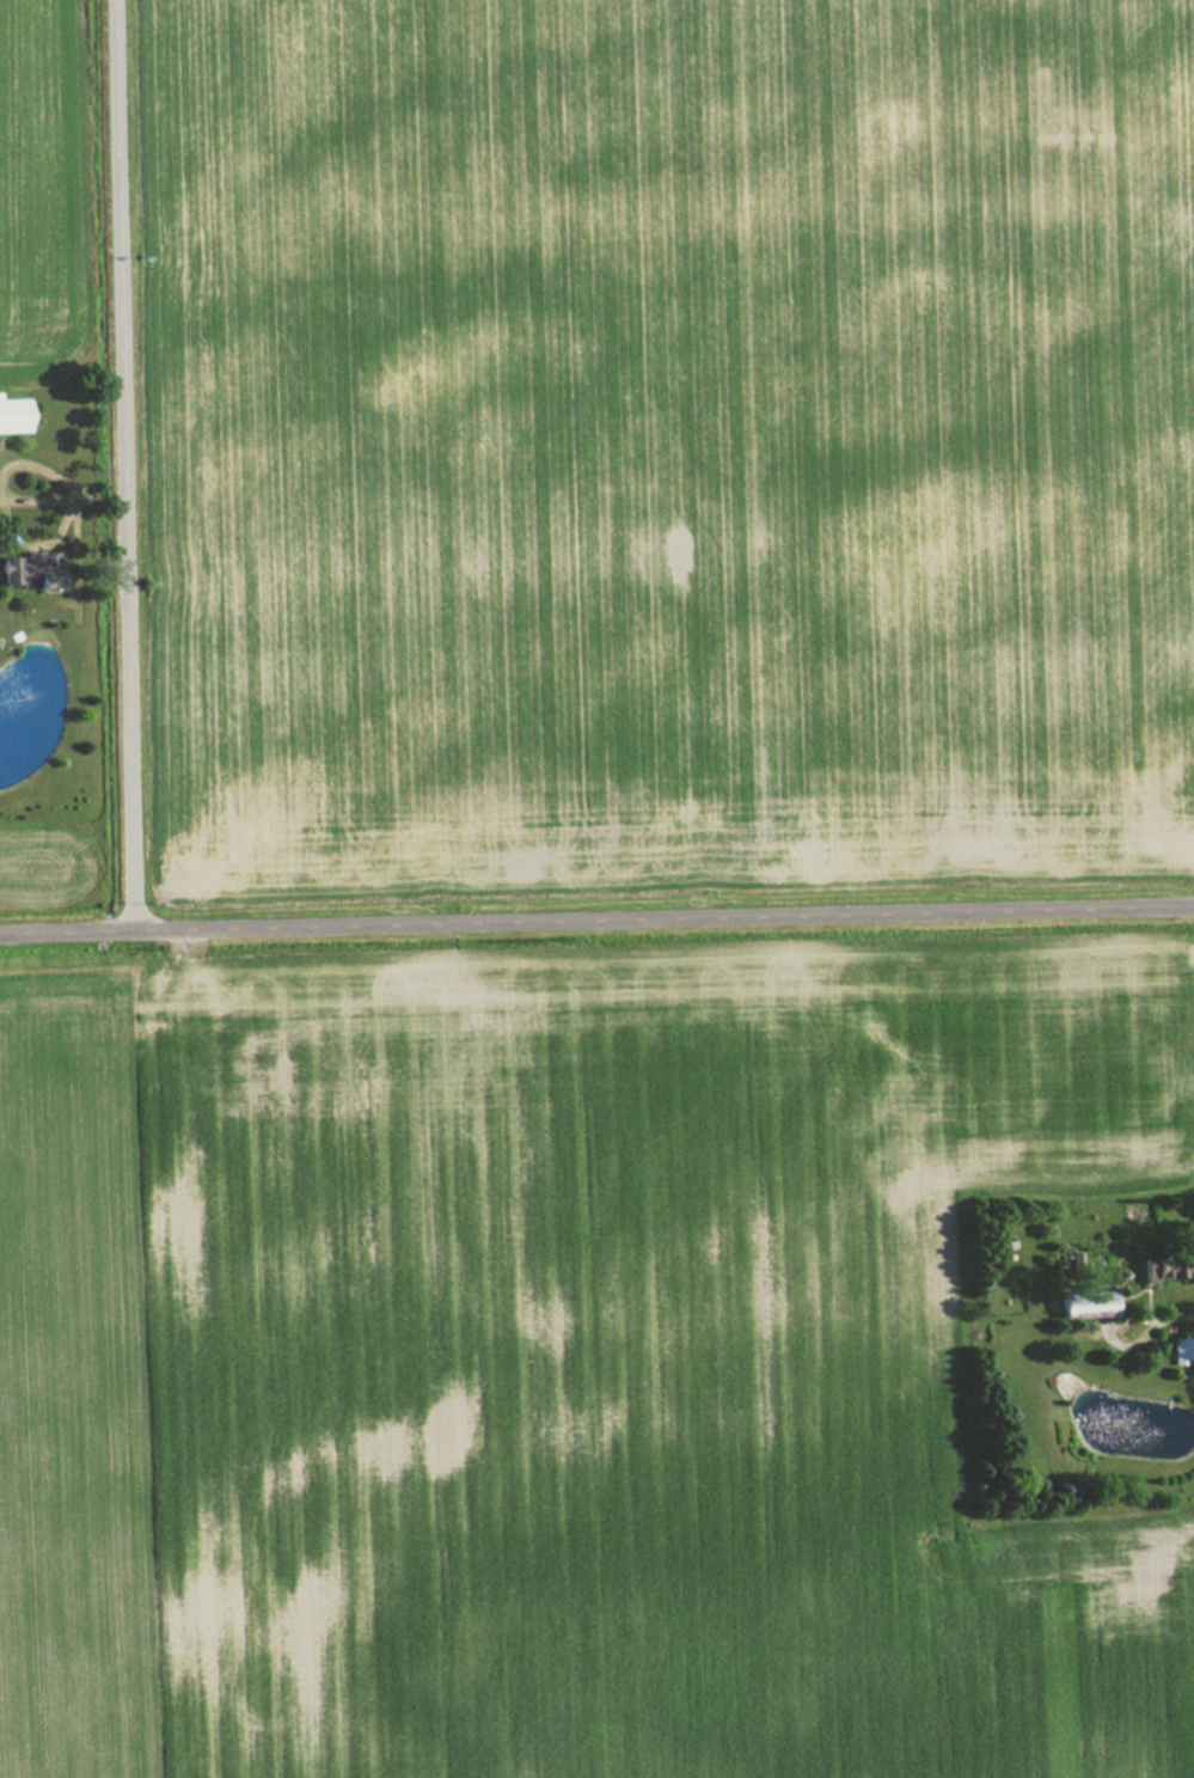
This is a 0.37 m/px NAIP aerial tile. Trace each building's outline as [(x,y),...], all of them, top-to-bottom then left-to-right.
[(24,400),(0,400),(0,433),(25,433),(24,400)] [(1087,1295),(1088,1316),(1113,1315),(1112,1294),(1087,1295)]
